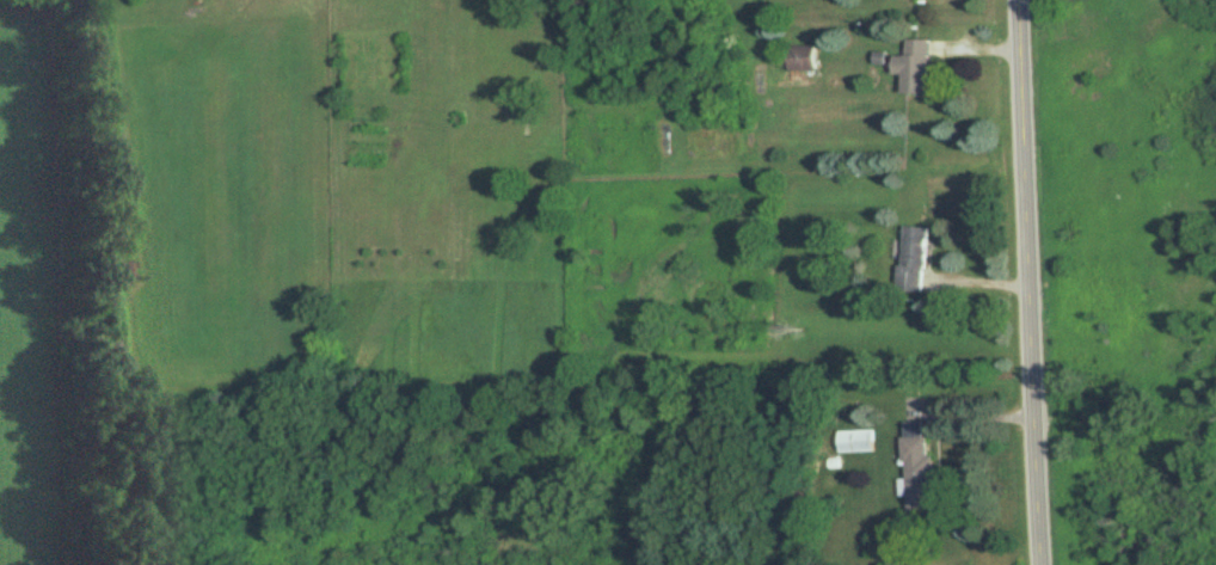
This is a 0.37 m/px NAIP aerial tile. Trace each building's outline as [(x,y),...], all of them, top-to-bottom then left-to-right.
[(928,93),(929,39),(907,38),(906,54),(893,54),(893,74),(901,74),(901,93),(928,93)] [(817,69),(816,45),(788,46),(788,70),(817,69)] [(928,226),(901,225),(898,292),(925,293),(928,226)] [(905,514),(931,513),(929,422),(902,423),(905,514)] [(873,430),(837,430),(837,453),(873,453),(873,430)]
